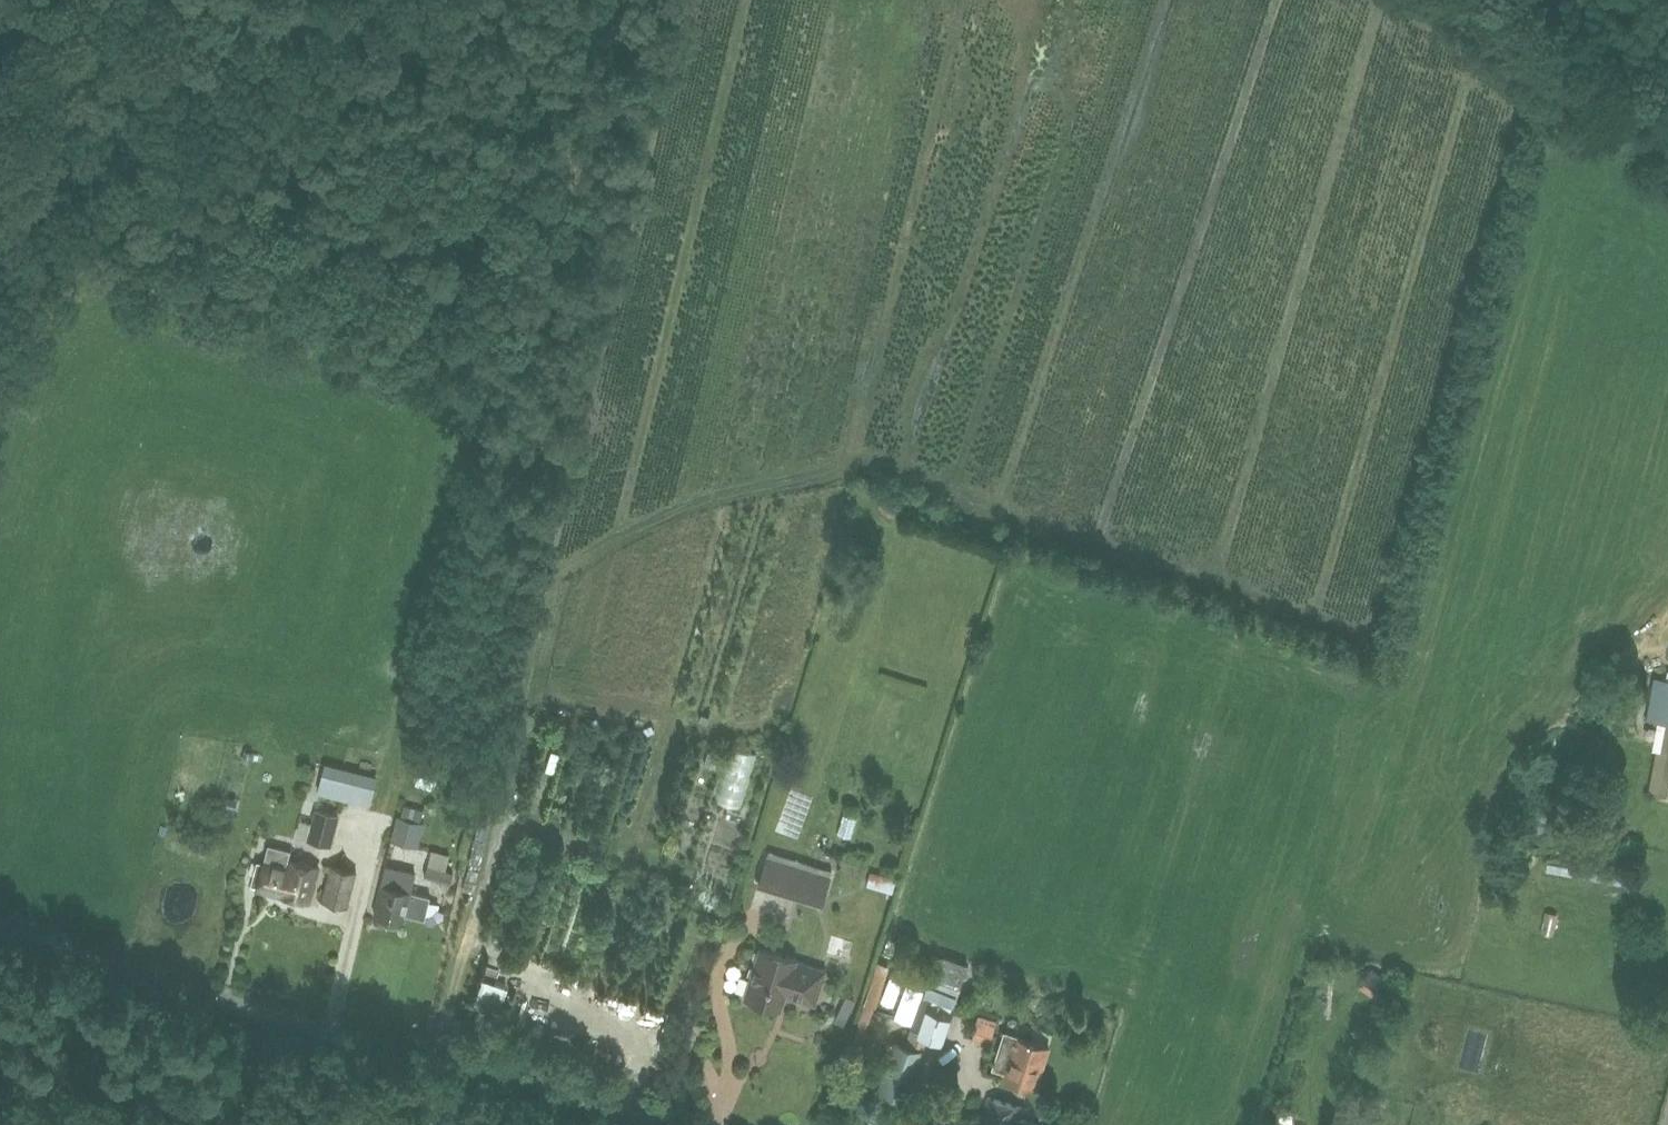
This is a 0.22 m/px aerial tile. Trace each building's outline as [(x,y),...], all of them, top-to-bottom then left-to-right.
[(1655,721),(1665,723),(1659,751),(1656,751),(1648,792),(1667,795),(1667,670),(1665,678),(1664,678),(1655,721)] [(317,790),(369,803),(376,777),(324,764),(317,790)] [(233,811),(237,799),(223,795),(219,808),(233,811)] [(427,806),(403,799),(399,816),(396,815),(390,839),(417,846),(423,822),(422,822),(427,806)] [(315,810),(307,840),(329,846),(337,816),(315,810)] [(444,831),(439,856),(461,861),(467,836),(444,831)] [(256,860),(250,883),(258,885),(257,888),(279,894),(279,893),(308,900),(317,867),(287,859),(289,851),(268,846),(265,858),(264,862),(256,860)] [(831,874),(765,854),(756,885),(821,906),(831,874)] [(901,878),(905,864),(887,859),(883,873),(901,878)] [(357,871),(329,864),(320,899),(348,906),(357,871)] [(453,871),(426,864),(423,876),(449,883),(453,871)] [(386,866),(375,913),(405,920),(406,914),(426,919),(431,896),(412,892),(416,874),(386,866)] [(1552,934),(1557,913),(1544,910),(1540,932),(1552,934)] [(846,919),(840,932),(857,940),(863,926),(846,919)] [(958,944),(958,964),(977,964),(977,944),(958,944)] [(750,999),(749,1004),(763,1008),(764,1003),(781,1009),(785,996),(815,1005),(826,971),(796,962),(797,960),(761,949),(745,998),(750,999)] [(877,961),(851,1042),(861,1045),(874,1005),(876,1005),(889,964),(877,961)] [(925,1009),(917,1035),(942,1043),(950,1018),(948,1018),(953,1001),(952,1001),(959,980),(937,974),(930,996),(931,997),(927,1010),(925,1009)] [(978,1014),(973,1029),(991,1034),(996,1020),(978,1014)] [(1003,1071),(1001,1077),(1035,1088),(1049,1046),(1002,1031),(990,1067),(1003,1071)] [(921,1054),(894,1045),(872,1037),(871,1040),(866,1038),(862,1048),(890,1058),(879,1092),(906,1100),(921,1054)] [(1015,1116),(1018,1106),(988,1098),(980,1124),(1022,1124),(1024,1119),(1015,1116)] [(1289,1121),(1293,1108),(1280,1105),(1276,1118),(1289,1121)]
